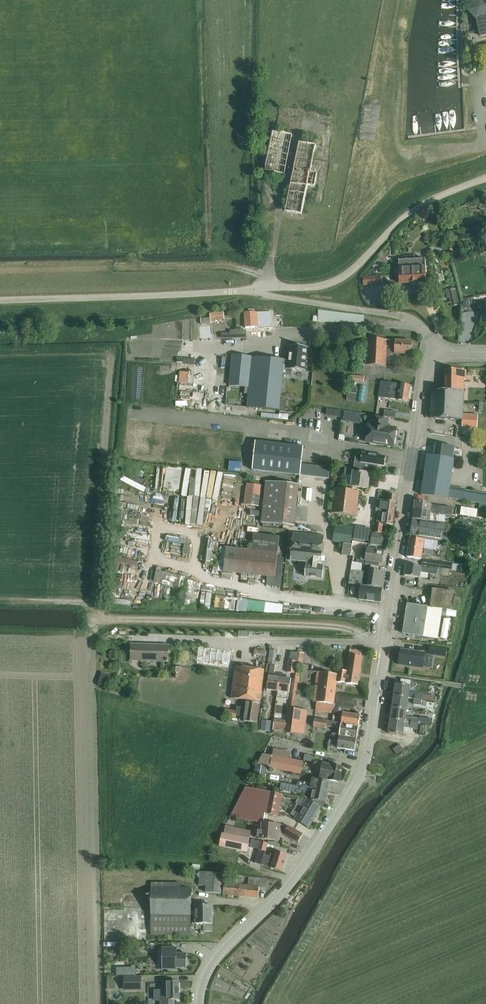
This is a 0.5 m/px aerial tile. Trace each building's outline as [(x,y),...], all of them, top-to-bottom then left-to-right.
[(485,35),(485,17),(485,16),(485,15),(485,3),(483,0),(478,0),(472,1),(469,11),(476,18),(480,36),(485,35)] [(284,174),(292,134),(272,131),(265,170),(284,174)] [(314,186),(317,173),(310,172),(315,145),(299,142),(287,201),(284,211),(301,214),(303,205),(307,185),(314,186)] [(426,282),(425,259),(398,260),(399,269),(396,269),(397,278),(399,278),(399,283),(426,282)] [(370,285),(387,284),(386,275),(369,276),(370,285)] [(452,307),(459,305),(455,289),(448,291),(452,307)] [(363,322),(363,315),(319,310),(319,316),(313,316),(313,321),(318,321),(318,322),(363,322)] [(245,328),(272,327),(272,311),(244,313),(245,328)] [(200,322),(210,322),(224,320),(223,312),(214,313),(209,313),(210,318),(200,319),(200,322)] [(229,331),(229,333),(221,333),(221,339),(244,338),(244,330),(229,331)] [(395,341),(387,340),(367,339),(366,353),(360,352),(359,365),(366,365),(385,366),(386,346),(395,347),(394,354),(411,355),(411,341),(395,340),(395,341)] [(305,371),(307,347),(289,345),(288,361),(283,360),(281,374),(291,375),(292,370),(305,371)] [(231,365),(229,385),(245,387),(244,394),(248,394),(246,407),(278,411),(278,403),(279,398),(281,374),(283,360),(232,355),(231,365)] [(431,391),(430,418),(439,419),(462,420),(462,414),(464,379),(465,379),(466,370),(446,370),(445,391),(441,391),(431,391)] [(363,385),(364,376),(355,376),(355,381),(350,381),(350,386),(357,387),(359,387),(356,400),(363,402),(365,385),(363,385)] [(408,401),(410,386),(380,381),(378,397),(393,399),(408,401)] [(348,386),(346,400),(355,401),(357,387),(350,386),(348,386)] [(395,418),(396,412),(384,410),(383,416),(395,418)] [(329,412),(328,429),(341,430),(342,413),(329,412)] [(393,446),(396,429),(386,427),(387,420),(372,418),(368,442),(393,446)] [(328,478),(330,467),(301,464),(303,447),(255,442),(252,470),(328,478)] [(436,444),(434,456),(452,459),(454,447),(436,444)] [(357,452),(355,453),(353,467),(377,471),(378,465),(384,466),(385,456),(362,453),(357,452)] [(458,460),(452,459),(434,456),(427,455),(421,495),(447,499),(448,498),(449,486),(453,465),(457,465),(458,460)] [(179,492),(182,468),(166,467),(164,490),(179,492)] [(345,467),(344,474),(353,475),(352,486),(368,488),(370,474),(354,472),(355,469),(345,467)] [(140,471),(138,476),(149,481),(151,476),(140,471)] [(259,506),(262,485),(246,483),(243,504),(259,506)] [(294,526),(298,486),(265,483),(261,523),(294,526)] [(448,498),(485,504),(485,494),(465,490),(466,489),(449,486),(448,498)] [(356,517),(359,492),(335,489),(332,514),(356,517)] [(180,492),(180,500),(188,499),(188,492),(180,492)] [(395,502),(395,500),(396,495),(388,494),(387,500),(377,499),(375,511),(378,512),(378,511),(394,513),(395,502)] [(149,495),(146,506),(157,509),(160,498),(149,495)] [(426,502),(415,501),(414,510),(424,512),(430,513),(433,514),(438,514),(439,513),(450,515),(451,508),(426,504),(426,502)] [(477,510),(461,507),(460,514),(476,517),(477,510)] [(414,510),(412,519),(437,522),(438,517),(438,514),(433,514),(430,513),(424,512),(414,510)] [(392,526),(394,513),(378,511),(378,512),(376,523),(375,532),(381,533),(382,524),(392,526)] [(411,528),(410,538),(423,539),(437,541),(442,542),(448,543),(449,537),(442,537),(443,533),(444,523),(437,522),(412,519),(411,528)] [(335,525),(332,541),(350,544),(353,528),(335,525)] [(355,527),(353,541),(359,542),(361,528),(355,527)] [(121,528),(118,534),(127,538),(130,532),(121,528)] [(132,539),(157,543),(158,537),(133,533),(132,539)] [(321,564),(323,537),(293,533),(290,561),(310,563),(309,565),(306,564),(305,576),(322,578),(323,566),(315,565),(315,563),(321,564)] [(382,547),(383,538),(380,537),(380,534),(372,533),(371,535),(370,544),(382,547)] [(224,567),(223,572),(241,574),(243,574),(255,576),(267,577),(266,585),(281,587),(284,558),(277,557),(279,537),(253,534),(251,551),(226,548),(225,552),(224,567)] [(410,538),(407,557),(421,559),(422,548),(436,550),(437,541),(423,539),(410,538)] [(352,545),(349,545),(344,544),(343,555),(350,556),(352,545)] [(383,551),(367,548),(367,550),(362,549),(360,559),(356,559),(356,562),(362,563),(368,565),(371,565),(378,566),(379,563),(381,563),(383,551)] [(451,570),(452,564),(422,559),(421,566),(451,570)] [(355,562),(352,562),(350,570),(360,571),(362,563),(356,562),(355,562)] [(429,568),(421,567),(406,564),(404,576),(420,578),(421,571),(437,574),(437,573),(442,574),(442,570),(429,568)] [(382,588),(385,572),(377,571),(378,566),(371,565),(367,586),(382,588)] [(184,569),(182,576),(191,579),(193,572),(184,569)] [(363,572),(360,571),(350,570),(349,583),(362,585),(363,572)] [(209,584),(209,575),(199,575),(199,584),(209,584)] [(382,588),(367,586),(361,585),(358,599),(380,602),(382,588)] [(208,588),(207,599),(217,600),(219,589),(208,588)] [(459,609),(460,597),(454,597),(454,592),(432,589),(430,607),(452,610),(453,609),(459,609)] [(271,607),(272,597),(244,594),(243,604),(271,607)] [(423,636),(426,616),(428,607),(407,603),(402,633),(423,636)] [(167,661),(168,656),(168,646),(131,645),(131,655),(130,660),(167,661)] [(431,645),(430,653),(437,654),(438,646),(431,645)] [(233,650),(206,648),(205,658),(216,659),(232,660),(233,650)] [(268,674),(266,689),(277,691),(276,698),(277,698),(280,674),(279,674),(279,677),(273,676),(275,664),(275,665),(275,662),(277,652),(277,650),(270,649),(270,651),(268,661),(268,664),(270,664),(268,674)] [(399,664),(422,668),(424,653),(401,649),(399,664)] [(295,673),(295,669),(296,661),(297,652),(290,651),(289,660),(288,660),(287,672),(294,673),(295,673)] [(357,685),(361,657),(354,656),(354,657),(354,659),(348,658),(347,672),(337,671),(337,674),(320,672),(319,682),(315,710),(315,711),(333,714),(334,704),(333,703),(336,682),(347,683),(357,685)] [(260,702),(264,670),(235,666),(231,698),(260,702)] [(298,676),(299,670),(295,669),(295,673),(294,673),(289,708),(287,720),(286,731),(286,733),(304,735),(307,711),(294,709),(297,683),(299,683),(300,676),(298,676)] [(287,699),(288,692),(290,679),(283,678),(284,675),(280,674),(277,698),(287,699)] [(396,683),(394,696),(408,698),(414,699),(414,693),(409,692),(410,685),(406,685),(400,684),(396,683)] [(354,708),(355,698),(336,695),(334,704),(333,714),(342,715),(341,722),(359,725),(360,715),(343,712),(344,706),(354,708)] [(394,696),(392,708),(406,710),(408,698),(394,696)] [(256,723),(259,704),(246,702),(245,708),(237,707),(236,711),(225,709),(223,716),(235,718),(236,716),(244,717),(243,721),(256,723)] [(392,708),(390,719),(410,722),(411,717),(405,716),(406,710),(392,708)] [(287,720),(274,719),(272,730),(286,731),(287,720)] [(341,723),(327,720),(314,719),(313,727),(325,729),(325,726),(338,728),(337,732),(339,732),(339,734),(337,734),(337,735),(356,738),(359,725),(341,722),(341,723)] [(390,719),(388,733),(403,736),(404,726),(409,727),(410,722),(390,719)] [(426,736),(427,726),(421,725),(419,735),(426,736)] [(356,738),(337,735),(337,734),(332,733),(332,735),(330,735),(329,742),(331,742),(331,740),(338,741),(337,748),(354,751),(356,738)] [(396,754),(403,749),(399,744),(392,749),(396,754)] [(394,764),(410,753),(407,749),(392,760),(394,764)] [(272,756),(263,754),(256,765),(258,766),(266,767),(270,768),(300,774),(303,761),(272,755),(272,756)] [(322,763),(319,778),(338,782),(341,767),(322,763)] [(264,779),(265,774),(266,767),(258,766),(256,777),(264,779)] [(311,783),(304,782),(298,781),(297,785),(303,787),(328,792),(330,782),(319,780),(319,779),(312,778),(311,783)] [(326,802),(328,792),(303,787),(297,785),(281,782),(280,790),(297,793),(302,794),(302,792),(303,793),(312,795),(311,798),(313,799),(311,802),(320,807),(322,808),(326,802)] [(277,817),(282,795),(245,788),(230,816),(261,823),(261,824),(262,824),(262,823),(264,814),(277,817)] [(311,802),(307,799),(295,819),(308,827),(320,807),(311,802)] [(281,824),(262,823),(262,824),(261,824),(260,829),(257,829),(256,839),(280,841),(280,834),(283,834),(298,843),(303,834),(288,826),(281,825),(281,824)] [(225,826),(224,833),(230,835),(249,838),(251,832),(225,826)] [(250,840),(222,834),(219,845),(248,852),(250,840)] [(261,842),(251,840),(250,848),(259,850),(255,863),(281,871),(286,854),(276,850),(274,855),(270,854),(269,856),(265,855),(266,851),(267,843),(261,842)] [(221,894),(223,874),(200,871),(198,885),(206,886),(205,892),(221,894)] [(241,885),(242,876),(237,876),(237,878),(230,877),(229,883),(224,882),(222,895),(240,896),(241,885)] [(266,888),(267,879),(248,877),(247,886),(241,885),(240,896),(258,898),(259,887),(266,888)] [(195,911),(191,911),(191,890),(180,890),(180,884),(151,884),(150,935),(190,935),(191,916),(195,916),(195,930),(200,930),(200,933),(204,933),(204,931),(212,931),(212,906),(195,906),(195,911)] [(176,947),(162,947),(162,969),(177,969),(177,967),(187,966),(186,952),(176,953),(176,947)] [(142,975),(124,975),(124,989),(133,989),(142,989),(142,984),(142,975)] [(178,982),(162,982),(162,991),(160,991),(154,991),(155,1000),(161,1000),(161,1003),(172,1003),(172,1000),(178,1000),(178,982)]
